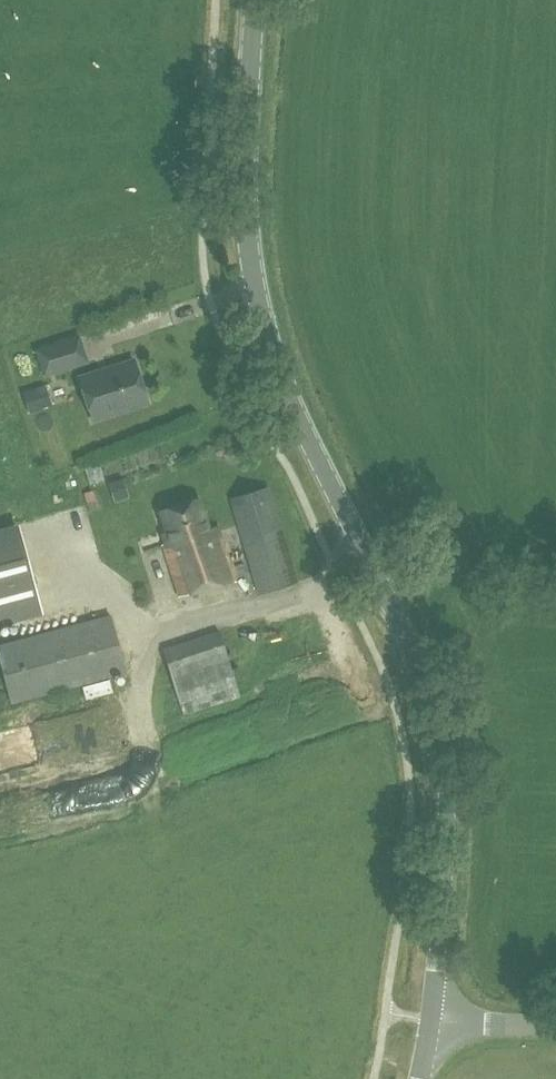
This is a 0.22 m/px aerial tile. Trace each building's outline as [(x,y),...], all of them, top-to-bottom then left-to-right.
[(87,361),(79,336),(36,349),(44,374),(87,361)] [(147,402),(134,360),(80,377),(93,419),(147,402)] [(22,392),(28,413),(45,407),(37,387),(22,392)] [(117,485),(125,506),(137,501),(130,480),(117,485)] [(297,581),(268,486),(230,498),(259,593),(297,581)] [(235,581),(218,526),(209,529),(199,497),(160,510),(170,542),(162,544),(179,596),(235,581)] [(0,554),(0,626),(37,616),(20,549),(0,554)] [(110,615),(0,644),(0,659),(11,702),(126,671),(110,615)] [(165,648),(183,714),(242,696),(219,630),(165,648)]
